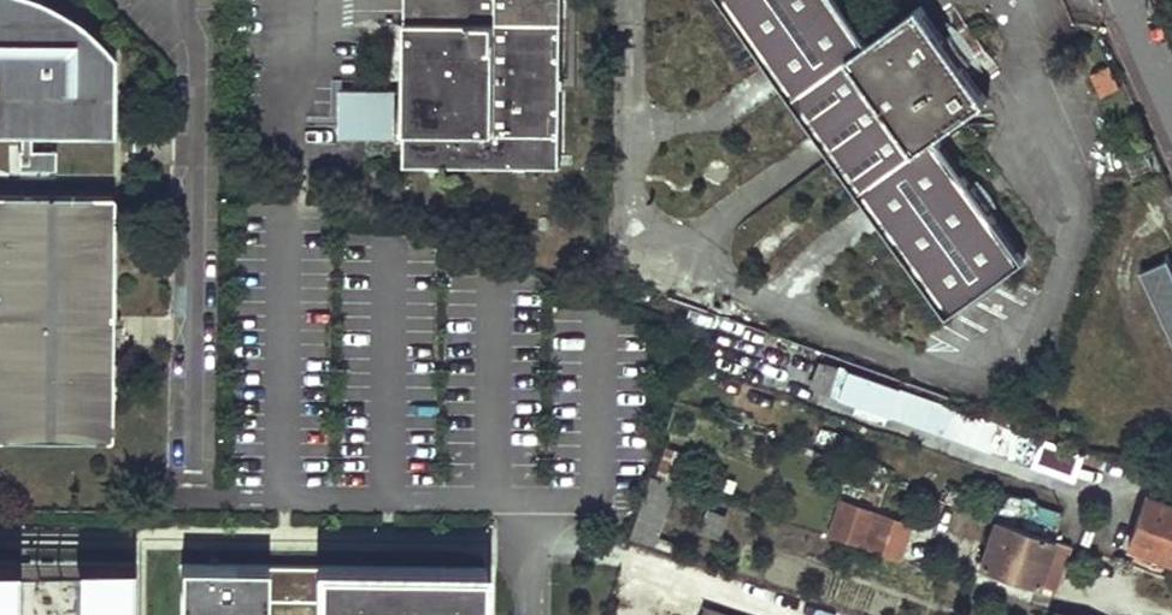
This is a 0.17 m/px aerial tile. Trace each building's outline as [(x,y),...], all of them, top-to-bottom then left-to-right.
[(113,133),(115,61),(102,46),(91,34),(77,22),(61,11),(46,3),(39,0),(0,0),(0,133),(113,133)] [(560,0),(405,0),(403,165),(559,167),(560,0)] [(918,5),(868,41),(839,0),(725,0),(948,312),(1022,258),(936,137),(986,100),(963,66),(943,38),(918,5)] [(943,38),(963,66),(986,48),(966,21),(943,38)] [(1101,96),(1121,90),(1113,63),(1093,70),(1101,96)] [(390,90),(339,89),(339,131),(339,134),(393,135),(394,90),(390,90)] [(112,194),(0,194),(0,437),(110,438),(110,319),(112,194)] [(1170,258),(1142,269),(1171,338),(1171,263),(1170,258)] [(813,359),(804,386),(818,391),(826,364),(813,359)] [(1071,482),(1081,454),(826,364),(818,391),(1071,482)] [(651,546),(655,534),(672,484),(647,476),(625,537),(651,546)] [(1019,530),(1028,505),(1002,496),(993,521),(1019,530)] [(1143,496),(1126,546),(1171,562),(1171,506),(1143,496)] [(1019,530),(1051,541),(1059,516),(1028,505),(1019,530)] [(721,515),(704,509),(696,533),(713,539),(721,515)] [(861,548),(896,561),(908,524),(874,513),(861,548)] [(1019,530),(993,521),(978,566),(1035,585),(1051,541),(1019,530)] [(671,553),(675,542),(655,534),(651,546),(671,553)] [(1051,541),(1035,585),(1051,591),(1067,547),(1051,541)] [(12,556),(0,555),(0,614),(11,614),(12,556)] [(127,558),(73,557),(72,614),(125,614),(127,558)] [(487,563),(175,559),(174,614),(485,614),(487,563)] [(705,606),(701,614),(730,614),(705,606)]
